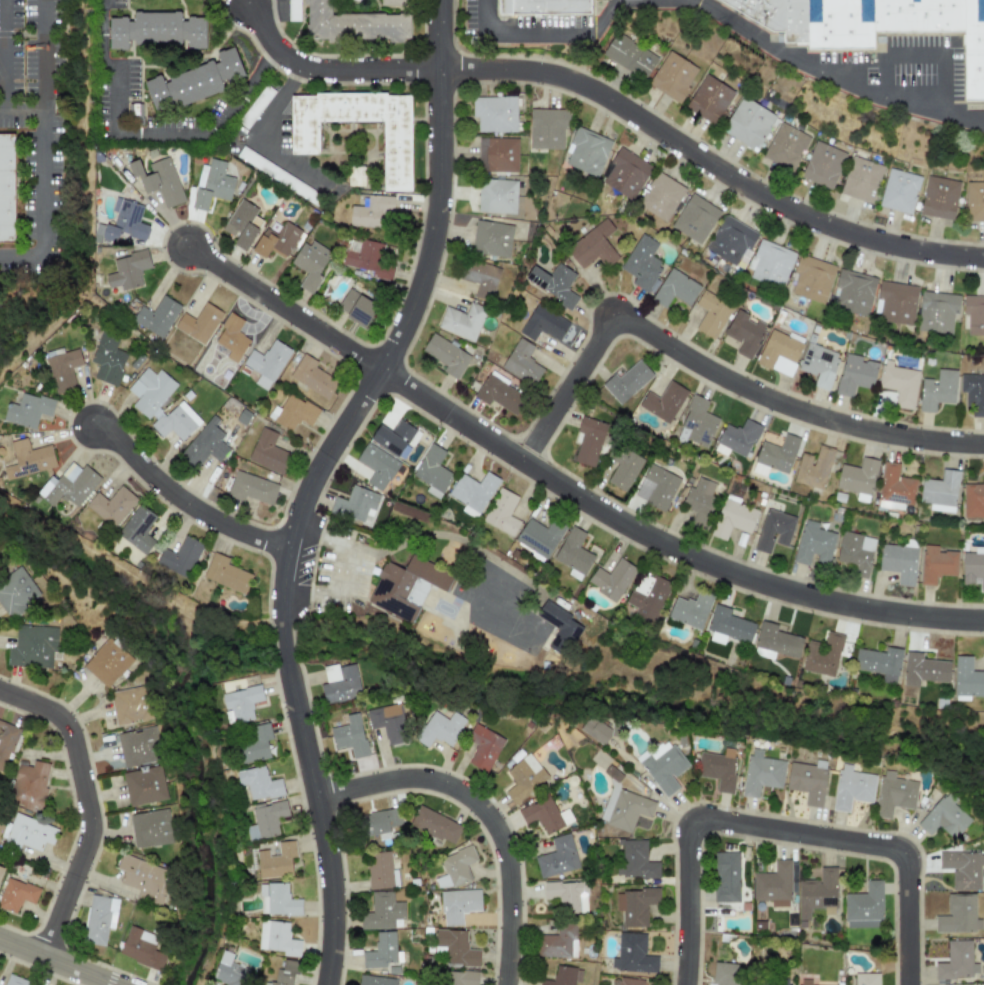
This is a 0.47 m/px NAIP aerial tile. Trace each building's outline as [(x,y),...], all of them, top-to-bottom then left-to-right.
[(315,16),(315,0),(336,0),(336,16),(408,17),(408,41),(314,41),(315,16)] [(499,16),(499,0),(591,0),(591,15),(499,16)] [(774,33),(719,0),(967,0),(967,33),(875,33),(876,50),(809,50),(785,43),(785,33),(774,33)] [(967,33),(967,0),(983,0),(983,102),(967,102),(967,33)] [(111,19),(210,18),(210,49),(112,50),(111,19)] [(643,81),(657,58),(615,31),(601,54),(643,81)] [(239,46),(252,79),(161,120),(146,83),(239,46)] [(677,103),(698,70),(668,50),(647,84),(677,103)] [(684,107),(714,126),(735,92),(705,74),(684,107)] [(776,116),(741,95),(720,131),(755,152),(776,116)] [(516,131),(515,97),(471,97),(471,117),(477,117),(477,132),(516,131)] [(415,122),(414,190),(391,190),(392,122),(324,122),(323,157),(296,157),(296,98),(324,98),(415,99),(415,122)] [(126,104),(143,104),(143,129),(125,129),(126,104)] [(562,149),(562,127),(568,127),(568,109),(530,108),(529,148),(562,149)] [(760,156),(790,173),(810,138),(780,121),(760,156)] [(612,141),(575,126),(565,152),(569,154),(564,165),(597,178),(612,141)] [(17,244),(0,244),(0,137),(18,137),(17,215),(17,244)] [(517,138),(478,137),(477,171),(516,172),(517,138)] [(832,189),(845,151),(813,141),(800,179),(832,189)] [(631,201),(651,167),(619,146),(609,162),(612,164),(601,182),(631,201)] [(883,166),(851,155),(839,193),(870,204),(883,166)] [(143,194),(157,190),(163,208),(183,202),(169,157),(147,163),(150,174),(143,176),(140,165),(129,169),(132,178),(137,176),(143,194)] [(226,162),(209,158),(207,166),(200,164),(190,208),(206,211),(209,196),(229,201),(234,178),(222,175),(226,162)] [(910,214),(920,176),(888,168),(878,206),(910,214)] [(664,222),(685,189),(656,171),(635,205),(664,222)] [(918,214),(951,221),(960,182),(927,175),(918,214)] [(477,212),(515,213),(516,180),(478,179),(477,212)] [(966,181),(965,221),(983,221),(983,182),(966,181)] [(720,211),(691,193),(669,226),(698,245),(720,211)] [(349,206),(348,226),(383,228),(383,213),(393,214),(394,196),(367,195),(367,207),(349,206)] [(116,243),(120,233),(143,241),(149,226),(137,222),(142,206),(114,197),(110,211),(116,213),(111,226),(105,224),(100,238),(116,243)] [(245,252),(258,229),(248,223),(257,209),(239,198),(221,230),(234,238),(231,244),(245,252)] [(704,249),(734,266),(744,249),(748,251),(758,233),(723,214),(704,249)] [(580,269),(596,257),(605,268),(618,257),(603,239),(614,229),(604,217),(565,249),(580,269)] [(512,225),(475,220),(470,254),(500,258),(502,246),(509,248),(512,225)] [(301,229),(283,221),(277,234),(263,228),(251,252),(264,258),(268,250),(287,259),(301,229)] [(658,243),(640,233),(619,269),(634,277),(630,284),(647,293),(663,263),(650,256),(658,243)] [(390,281),(393,265),(379,263),(382,244),(346,237),(341,265),(372,271),(371,277),(390,281)] [(290,263),(305,273),(297,287),(311,294),(321,277),(317,274),(329,253),(304,239),(290,263)] [(795,253),(758,239),(747,268),(751,270),(748,277),(781,289),(795,253)] [(112,258),(115,272),(104,275),(107,288),(119,285),(120,290),(141,286),(138,271),(150,269),(146,251),(112,258)] [(790,294),(824,304),(835,265),(798,255),(792,273),(796,274),(790,294)] [(476,284),(473,296),(489,301),(499,267),(464,258),(458,278),(476,284)] [(523,280),(570,309),(577,298),(565,290),(575,274),(556,262),(548,275),(532,265),(523,280)] [(651,299),(664,307),(671,296),(688,306),(700,286),(670,268),(651,299)] [(876,277),(838,269),(832,295),(835,295),(833,309),(867,316),(876,277)] [(917,286),(878,281),(874,313),(881,314),(880,321),(911,326),(917,286)] [(365,327),(377,305),(347,288),(335,311),(365,327)] [(714,340),(732,306),(702,290),(694,304),(705,310),(694,329),(714,340)] [(916,331),(950,334),(953,314),(957,315),(959,295),(920,291),(916,331)] [(180,306),(162,295),(151,312),(140,305),(131,320),(161,338),(180,306)] [(983,336),(983,296),(962,296),(962,315),(966,316),(966,335),(983,336)] [(173,327),(203,345),(222,313),(204,302),(194,319),(182,312),(173,327)] [(436,326),(472,342),(486,309),(469,302),(464,314),(446,306),(436,326)] [(533,341),(539,331),(557,341),(568,323),(534,304),(518,333),(533,341)] [(749,360),(766,327),(748,318),(749,315),(736,309),(723,334),(740,343),(735,353),(749,360)] [(243,320),(228,313),(213,343),(228,350),(225,358),(236,364),(249,339),(237,333),(243,320)] [(789,377),(804,341),(770,327),(755,363),(789,377)] [(116,386),(126,353),(115,349),(118,337),(100,331),(90,362),(97,364),(92,379),(116,386)] [(456,380),(470,355),(431,333),(421,351),(445,365),(441,371),(456,380)] [(526,359),(533,345),(516,338),(501,369),(535,385),(543,367),(526,359)] [(253,383),(266,391),(291,350),(272,339),(262,356),(250,349),(241,365),(258,374),(253,383)] [(828,391),(839,352),(806,342),(798,370),(815,376),(812,386),(828,391)] [(54,395),(75,389),(70,368),(82,365),(78,349),(45,357),(54,395)] [(317,362),(302,353),(288,377),(327,399),(337,381),(314,368),(317,362)] [(877,363),(860,360),(861,356),(843,353),(836,395),(852,397),(854,386),(872,389),(877,363)] [(601,384),(618,405),(653,376),(639,359),(616,378),(613,374),(601,384)] [(912,410),(918,370),(891,366),(892,361),(882,360),(878,387),(896,390),(894,407),(912,410)] [(176,384),(157,369),(154,374),(145,366),(126,390),(137,398),(131,405),(153,422),(149,426),(163,437),(168,430),(183,442),(200,419),(177,402),(166,416),(157,409),(176,384)] [(954,403),(956,370),(935,369),(935,379),(920,378),(919,411),(934,412),(935,402),(954,403)] [(510,382),(489,370),(473,396),(487,405),(490,401),(515,416),(527,397),(508,386),(510,382)] [(983,416),(983,374),(959,375),(959,393),(964,393),(964,402),(971,402),(971,416),(983,416)] [(637,408),(670,423),(686,389),(667,380),(659,397),(645,391),(637,408)] [(6,402),(2,423),(35,428),(38,414),(51,416),(54,399),(20,393),(17,404),(6,402)] [(319,410),(288,393),(279,409),(273,406),(266,418),(291,432),(298,420),(309,427),(319,410)] [(718,418),(703,412),(708,401),(692,395),(676,436),(706,448),(718,418)] [(573,461),(596,468),(609,424),(581,416),(576,432),(581,434),(573,461)] [(412,446),(408,443),(416,429),(398,418),(390,432),(378,424),(369,439),(403,460),(412,446)] [(726,423),(713,450),(724,455),(726,449),(745,458),(760,426),(744,418),(739,429),(726,423)] [(229,449),(218,440),(223,434),(208,421),(178,457),(194,470),(207,454),(218,463),(229,449)] [(247,461),(281,474),(288,453),(272,446),(277,433),(260,427),(247,461)] [(799,438),(783,433),(779,447),(760,441),(752,472),(765,475),(767,468),(788,474),(799,438)] [(10,442),(15,465),(3,467),(5,479),(55,468),(50,445),(28,450),(26,438),(10,442)] [(606,482),(625,492),(644,459),(615,442),(606,457),(616,463),(606,482)] [(355,461),(372,470),(365,483),(383,492),(399,460),(365,443),(355,461)] [(424,491),(439,499),(453,474),(437,465),(445,451),(430,443),(411,476),(428,485),(424,491)] [(801,453),(792,483),(821,492),(833,449),(817,445),(814,456),(801,453)] [(835,488),(857,493),(855,500),(868,503),(877,460),(861,456),(859,467),(840,464),(835,488)] [(916,479),(897,477),(899,463),(883,461),(877,504),(912,509),(916,479)] [(100,478),(83,465),(79,469),(70,462),(55,480),(50,476),(35,494),(51,506),(60,495),(76,508),(100,478)] [(680,478),(648,464),(634,497),(665,511),(680,478)] [(919,503),(929,504),(929,510),(954,513),(958,471),(941,469),(940,480),(921,478),(919,503)] [(226,497),(244,502),(246,497),(271,505),(278,484),(234,471),(226,497)] [(499,479),(485,471),(478,483),(459,473),(448,495),(464,504),(461,510),(477,519),(499,479)] [(983,518),(983,507),(983,471),(982,471),(981,484),(963,483),(962,517),(983,518)] [(714,483),(697,477),(693,488),(688,486),(680,506),(695,511),(690,524),(704,529),(715,499),(709,497),(714,483)] [(137,500),(120,485),(106,500),(96,492),(84,505),(111,529),(137,500)] [(379,495),(351,485),(346,500),(334,496),(329,511),(369,525),(379,495)] [(519,521),(509,516),(518,496),(498,487),(482,522),(512,536),(519,521)] [(757,510),(722,499),(711,536),(725,540),(729,527),(750,534),(757,510)] [(156,517),(138,504),(116,534),(144,555),(154,541),(143,533),(156,517)] [(795,517),(765,508),(753,550),(769,554),(772,542),(787,547),(795,517)] [(544,562),(565,527),(552,518),(545,529),(528,518),(513,542),(544,562)] [(793,562),(807,566),(810,554),(816,556),(815,562),(828,565),(835,533),(817,529),(818,522),(803,519),(793,562)] [(585,533),(570,525),(552,559),(570,568),(566,574),(580,581),(594,555),(578,547),(585,533)] [(868,578),(873,537),(840,532),(836,562),(855,565),(853,576),(868,578)] [(174,554),(163,548),(155,563),(185,579),(202,545),(184,535),(174,554)] [(917,548),(881,544),(878,570),(897,572),(896,585),(912,586),(917,548)] [(977,585),(977,591),(983,591),(983,544),(973,544),(974,552),(961,552),(961,585),(977,585)] [(920,585),(935,585),(936,575),(956,576),(957,552),(937,551),(937,546),(922,545),(920,585)] [(244,595),(252,575),(226,564),(229,559),(213,552),(202,577),(244,595)] [(365,602),(410,624),(429,584),(445,592),(453,576),(410,555),(403,570),(385,562),(365,602)] [(596,567),(586,584),(615,602),(635,568),(618,557),(608,574),(596,567)] [(20,566),(0,579),(0,607),(8,619),(41,598),(20,566)] [(651,628),(671,583),(641,570),(626,603),(636,608),(631,619),(651,628)] [(699,630),(712,599),(697,593),(693,602),(675,595),(666,617),(699,630)] [(535,615),(557,629),(546,646),(563,657),(583,625),(544,601),(535,615)] [(755,623),(728,615),(730,608),(714,603),(706,630),(711,632),(708,640),(722,645),(725,636),(749,644),(755,623)] [(776,631),(777,625),(761,621),(752,654),(773,659),(774,653),(797,659),(803,638),(776,631)] [(56,627),(15,625),(14,647),(7,647),(6,665),(50,668),(52,646),(55,646),(56,627)] [(802,670),(833,678),(843,635),(827,631),(822,651),(807,647),(802,670)] [(106,689),(133,661),(109,637),(81,665),(106,689)] [(855,649),(853,670),(882,673),(881,682),(897,684),(900,649),(884,647),(884,652),(855,649)] [(922,652),(904,651),(903,685),(918,686),(918,681),(948,682),(949,661),(921,660),(922,652)] [(971,671),(972,656),(954,656),(953,700),(968,700),(969,696),(983,696),(983,671),(971,671)] [(324,703),(361,696),(354,662),(322,668),(325,684),(320,684),(324,703)] [(114,725),(149,720),(144,686),(109,692),(114,725)] [(254,720),(251,703),(263,700),(261,686),(221,692),(226,724),(254,720)] [(365,710),(369,730),(383,727),(386,746),(409,742),(401,703),(365,710)] [(447,720),(433,711),(414,740),(427,748),(434,737),(449,747),(467,720),(453,711),(447,720)] [(333,749),(349,747),(351,759),(366,756),(359,713),(345,715),(347,725),(330,728),(333,749)] [(604,744),(611,732),(586,719),(579,732),(604,744)] [(0,722),(0,771),(3,772),(18,728),(0,722)] [(272,739),(268,723),(251,727),(254,739),(234,744),(239,764),(269,758),(266,740),(272,739)] [(487,773),(504,739),(473,724),(466,739),(476,745),(467,763),(487,773)] [(123,768),(160,760),(152,726),(116,734),(123,768)] [(688,767),(667,738),(637,758),(664,798),(678,788),(672,778),(688,767)] [(722,755),(699,752),(696,776),(717,779),(715,792),(730,794),(736,750),(723,748),(722,755)] [(781,789),(785,760),(760,758),(761,750),(748,748),(742,796),(758,798),(759,786),(781,789)] [(504,771),(514,784),(504,792),(513,805),(548,779),(529,753),(504,771)] [(14,763),(7,806),(41,811),(49,763),(32,760),(31,766),(14,763)] [(785,789),(806,792),(804,805),(821,808),(827,761),(815,760),(814,765),(789,762),(785,789)] [(832,810),(848,813),(850,800),(872,803),(875,775),(850,771),(851,765),(839,763),(832,810)] [(167,799),(159,765),(121,773),(128,807),(167,799)] [(284,794),(280,778),(268,781),(264,765),(236,772),(239,784),(246,783),(250,802),(284,794)] [(874,817),(890,819),(891,806),(913,809),(917,782),(893,778),(894,771),(880,770),(874,817)] [(655,802),(616,789),(620,777),(613,775),(598,822),(630,832),(637,813),(650,818),(655,802)] [(916,825),(928,835),(937,825),(954,840),(972,818),(943,793),(916,825)] [(517,810),(524,825),(537,819),(544,834),(573,822),(567,809),(557,813),(549,796),(517,810)] [(279,835),(276,818),(288,816),(285,800),(252,806),(255,824),(245,826),(248,841),(279,835)] [(409,824),(452,846),(462,826),(418,805),(409,824)] [(133,849),(173,843),(168,809),(129,815),(133,849)] [(363,836),(401,831),(398,809),(360,813),(363,836)] [(14,813),(10,824),(5,822),(0,835),(0,841),(19,848),(20,845),(40,852),(44,842),(51,845),(57,829),(14,813)] [(533,857),(539,879),(579,868),(569,833),(550,838),(553,852),(533,857)] [(292,875),(290,858),(295,857),(294,840),(277,842),(278,855),(268,856),(267,850),(255,851),(258,879),(292,875)] [(659,878),(659,862),(646,862),(646,840),(621,840),(621,864),(616,864),(615,877),(659,878)] [(476,861),(471,845),(438,857),(445,875),(434,879),(438,891),(469,879),(464,865),(476,861)] [(398,886),(395,869),(392,869),(389,850),(364,854),(369,890),(398,886)] [(739,902),(738,852),(714,852),(714,902),(739,902)] [(980,890),(979,865),(983,865),(983,852),(938,853),(938,869),(951,869),(951,890),(980,890)] [(139,889),(136,899),(161,906),(172,871),(120,855),(116,868),(123,870),(119,883),(139,889)] [(752,901),(770,901),(770,907),(790,907),(790,860),(773,860),(773,873),(752,873),(752,901)] [(798,927),(809,927),(810,909),(823,909),(823,914),(835,914),(835,867),(819,867),(819,880),(798,880),(798,927)] [(22,900),(33,904),(39,889),(7,876),(0,894),(0,908),(16,914),(22,900)] [(844,893),(844,928),(882,927),(881,880),(865,880),(865,893),(844,893)] [(558,913),(587,912),(585,881),(543,883),(543,899),(557,899),(558,913)] [(259,883),(259,914),(301,915),(301,899),(287,899),(288,884),(259,883)] [(646,927),(646,905),(659,905),(659,889),(615,890),(615,911),(621,911),(621,927),(646,927)] [(480,890),(440,891),(441,926),(461,926),(461,912),(480,912),(480,890)] [(371,892),(371,912),(359,913),(360,929),(393,928),(393,919),(404,918),(403,901),(392,902),(392,891),(371,892)] [(118,899),(89,894),(81,942),(104,946),(107,928),(113,929),(118,899)] [(934,932),(981,931),(981,919),(975,919),(974,895),(947,895),(947,916),(934,916),(934,932)] [(258,950),(283,951),(283,956),(299,957),(300,940),(288,939),(289,922),(259,921),(258,950)] [(575,957),(575,922),(556,922),(556,935),(535,935),(535,956),(575,957)] [(159,970),(169,943),(128,928),(118,956),(159,970)] [(478,966),(479,950),(466,949),(467,930),(435,929),(434,952),(445,953),(444,965),(478,966)] [(394,931),(374,932),(375,951),(361,951),(362,967),(395,966),(394,931)] [(657,956),(645,955),(645,934),(617,933),(616,958),(610,957),(610,970),(657,972),(657,956)] [(947,963),(934,963),(934,978),(978,977),(977,964),(971,964),(971,940),(947,940),(947,963)] [(248,969),(230,963),(233,954),(221,950),(212,979),(225,983),(224,984),(243,984),(248,969)] [(292,973),(297,974),(299,962),(282,960),(281,969),(276,969),(274,982),(269,982),(269,984),(290,984),(292,973)] [(737,964),(713,962),(712,983),(708,983),(708,984),(736,984),(737,964)] [(574,967),(554,966),(553,980),(539,979),(539,984),(573,984),(574,967)] [(478,972),(444,970),(443,984),(478,984),(478,972)] [(878,973),(854,973),(854,984),(878,984),(878,973)] [(8,974),(4,984),(27,984),(28,981),(8,974)] [(396,979),(359,975),(358,984),(395,984),(396,979)] [(644,980),(619,977),(618,984),(644,984),(644,980)]
